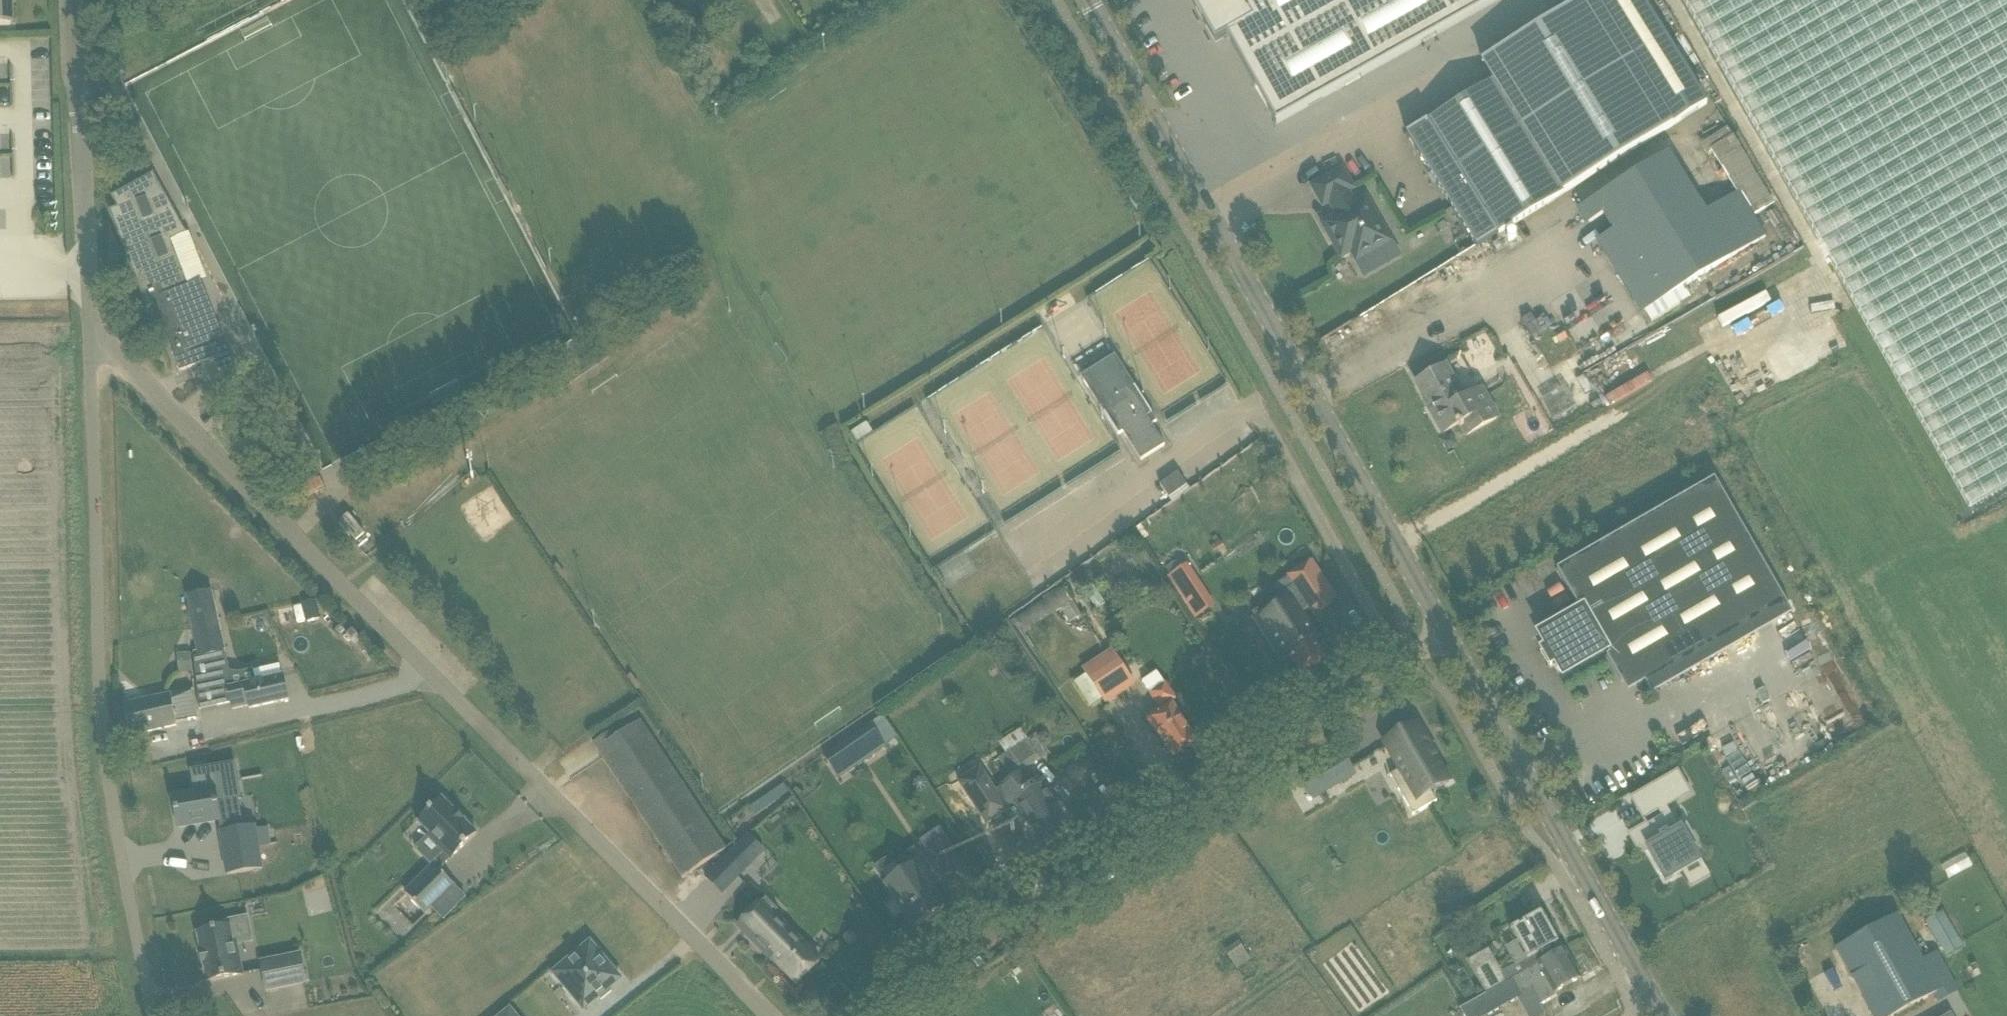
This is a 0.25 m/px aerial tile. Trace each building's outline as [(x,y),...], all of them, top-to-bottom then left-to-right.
[(10,26),(9,0),(0,0),(0,26),(10,26)] [(1190,24),(1202,17),(1252,103),(1433,0),(1176,0),(1190,24)] [(1407,135),(1476,248),(1671,128),(1592,0),(1583,0),(1483,62),(1494,81),(1407,135)] [(1671,128),(1705,107),(1639,0),(1592,0),(1671,128)] [(1970,507),(1988,497),(2006,486),(2006,0),(1685,0),(1970,507)] [(8,103),(8,86),(0,87),(0,103),(8,103)] [(1580,207),(1590,223),(1602,215),(1612,231),(1600,238),(1645,311),(1766,236),(1754,217),(1774,205),(1727,128),(1701,146),(1706,155),(1711,152),(1737,194),(1707,212),(1669,152),(1580,207)] [(1355,205),(1348,192),(1353,189),(1342,169),(1312,186),(1323,206),(1330,202),(1337,215),(1330,219),(1322,223),(1326,232),(1341,258),(1351,253),(1356,262),(1383,247),(1391,242),(1387,234),(1371,207),(1366,198),(1358,203),(1355,205)] [(187,233),(153,174),(112,197),(118,208),(110,211),(147,308),(154,305),(180,372),(214,359),(207,342),(220,338),(199,284),(190,287),(172,241),(187,233)] [(1115,355),(1080,377),(1093,398),(1118,436),(1139,469),(1173,447),(1152,414),(1128,376),(1115,355)] [(1445,367),(1434,373),(1417,382),(1435,414),(1433,415),(1443,433),(1458,425),(1460,429),(1462,428),(1467,435),(1497,418),(1481,391),(1464,400),(1445,367)] [(855,443),(870,433),(864,424),(849,433),(855,443)] [(1450,434),(1440,440),(1446,451),(1456,445),(1450,434)] [(1169,498),(1187,486),(1178,473),(1160,485),(1169,498)] [(1621,682),(1639,686),(1785,602),(1714,479),(1556,570),(1577,606),(1580,605),(1582,609),(1538,634),(1546,648),(1542,650),(1551,665),(1555,663),(1563,676),(1607,651),(1609,655),(1606,657),(1621,682)] [(356,541),(365,534),(349,515),(340,522),(356,541)] [(1277,596),(1253,612),(1269,636),(1278,630),(1289,646),(1279,652),(1283,658),(1288,655),(1300,672),(1323,657),(1312,639),(1317,636),(1302,614),(1310,609),(1313,614),(1335,599),(1311,562),(1288,577),(1294,585),(1277,596)] [(1184,567),(1169,577),(1195,618),(1213,606),(1186,566),(1184,567)] [(1125,578),(1115,585),(1121,593),(1130,586),(1125,578)] [(201,657),(212,655),(225,653),(227,652),(216,606),(213,591),(186,597),(190,612),(187,613),(198,658),(201,657)] [(315,600),(303,603),(307,622),(320,619),(315,600)] [(1073,603),(1061,611),(1069,624),(1081,617),(1073,603)] [(281,608),(270,613),(281,634),(292,629),(281,608)] [(1112,649),(1083,668),(1094,685),(1107,704),(1135,685),(1122,666),(1112,649)] [(225,653),(212,655),(212,657),(222,705),(231,703),(232,709),(249,706),(249,709),(288,701),(280,665),(253,671),(256,683),(233,688),(225,654),(225,653)] [(190,654),(178,655),(180,675),(192,673),(190,654)] [(1157,672),(1142,682),(1150,692),(1160,708),(1146,717),(1166,747),(1165,750),(1168,754),(1171,754),(1173,757),(1196,741),(1185,725),(1170,702),(1174,699),(1164,683),(1157,672)] [(189,691),(123,705),(129,736),(196,722),(189,691)] [(615,738),(611,732),(593,743),(683,878),(725,850),(639,721),(615,738)] [(870,724),(844,742),(858,764),(885,746),(870,724)] [(1418,724),(1384,743),(1400,770),(1408,783),(1398,789),(1413,815),(1437,802),(1431,792),(1449,782),(1433,754),(1434,753),(1418,724)] [(1049,753),(1036,734),(1028,740),(1020,729),(1000,743),(1006,753),(999,759),(1012,778),(1049,753)] [(1341,752),(1299,777),(1313,800),(1355,775),(1341,752)] [(1699,760),(1653,786),(1665,807),(1711,781),(1699,760)] [(195,793),(173,796),(178,828),(220,821),(222,833),(243,829),(238,800),(241,799),(235,764),(191,771),(195,793)] [(1068,826),(1057,810),(1041,787),(1018,802),(1044,842),(1068,826)] [(476,834),(464,821),(465,821),(454,811),(441,799),(418,822),(430,835),(428,837),(450,860),(476,834)] [(1685,803),(1650,822),(1658,836),(1665,832),(1687,869),(1721,849),(1712,833),(1716,830),(1707,813),(1695,820),(1685,803)] [(222,833),(221,833),(228,875),(261,869),(258,847),(255,831),(254,827),(243,829),(222,833)] [(944,827),(924,840),(933,853),(953,840),(944,827)] [(267,829),(255,831),(258,847),(270,845),(267,829)] [(736,844),(710,869),(727,886),(753,861),(736,844)] [(905,868),(887,880),(916,924),(947,904),(928,874),(937,868),(925,850),(902,865),(905,868)] [(405,893),(426,914),(454,886),(433,865),(405,893)] [(763,902),(735,931),(768,964),(769,963),(794,987),(817,965),(802,951),(800,953),(768,922),(775,915),(763,902)] [(1512,967),(1518,977),(1565,951),(1565,950),(1559,953),(1554,945),(1558,943),(1541,912),(1524,922),(1511,930),(1528,958),(1512,967)] [(1964,949),(1942,912),(1926,921),(1948,959),(1964,949)] [(1838,948),(1845,961),(1843,962),(1872,1015),(1896,1015),(1933,996),(1936,1002),(1956,991),(1936,954),(1923,961),(1904,926),(1899,915),(1888,921),(1838,948)] [(226,927),(197,933),(201,951),(200,951),(203,965),(204,965),(207,982),(243,975),(237,946),(233,926),(226,927)] [(842,939),(842,940),(842,941),(842,942),(843,942),(843,943),(844,944),(844,945),(845,945),(846,946),(847,946),(848,946),(849,946),(850,946),(851,946),(852,946),(852,945),(853,945),(854,944),(855,943),(855,942),(855,941),(856,941),(856,940),(856,939),(855,938),(855,937),(855,936),(854,936),(854,935),(853,934),(852,934),(852,933),(851,933),(850,933),(849,933),(848,933),(847,933),(846,933),(845,934),(844,934),(844,935),(843,936),(843,937),(842,937),(842,938),(842,939)] [(590,940),(550,973),(562,987),(583,1010),(598,997),(601,999),(611,990),(609,988),(621,978),(607,961),(600,953),(590,940)] [(1486,994),(1507,983),(1489,950),(1468,961),(1486,994)] [(1518,977),(1512,980),(1521,996),(1531,991),(1540,1006),(1557,997),(1555,993),(1581,978),(1565,951),(1518,977)] [(305,983),(299,954),(260,961),(265,991),(305,983)] [(1461,1009),(1465,1015),(1486,1015),(1493,1012),(1484,996),(1461,1009)]
